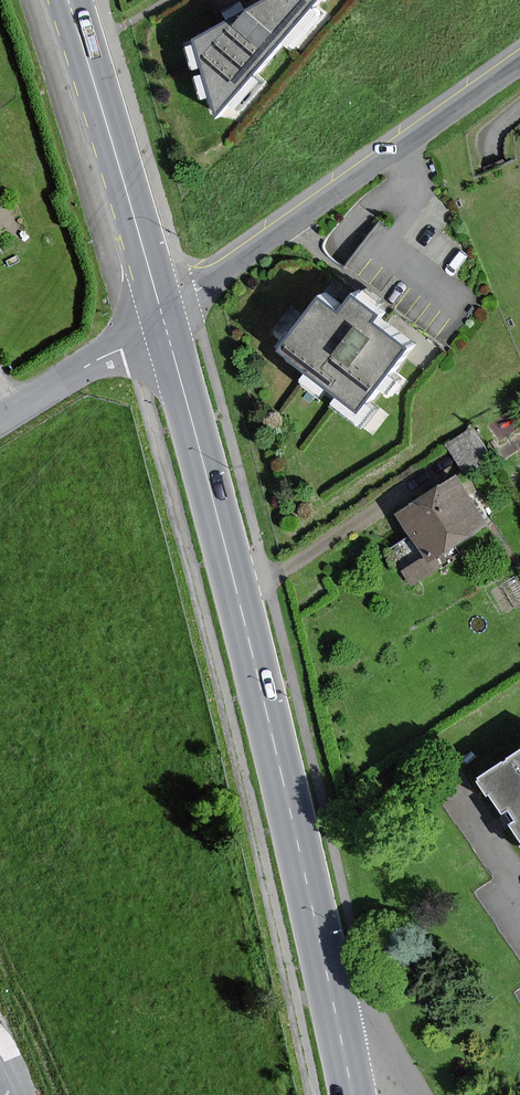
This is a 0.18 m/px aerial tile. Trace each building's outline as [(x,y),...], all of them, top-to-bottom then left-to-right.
[(193,38),(216,117),(322,0),(260,0),(193,38)] [(380,313),(356,294),(344,309),(323,293),(282,345),(360,406),(408,345),(375,319),(380,313)] [(470,425),(448,440),(465,464),(487,448),(470,425)] [(420,559),(401,570),(410,585),(434,571),(426,558),(436,552),(484,524),(456,476),(393,513),(420,559)] [(482,777),(519,838),(519,754),(482,777)]
